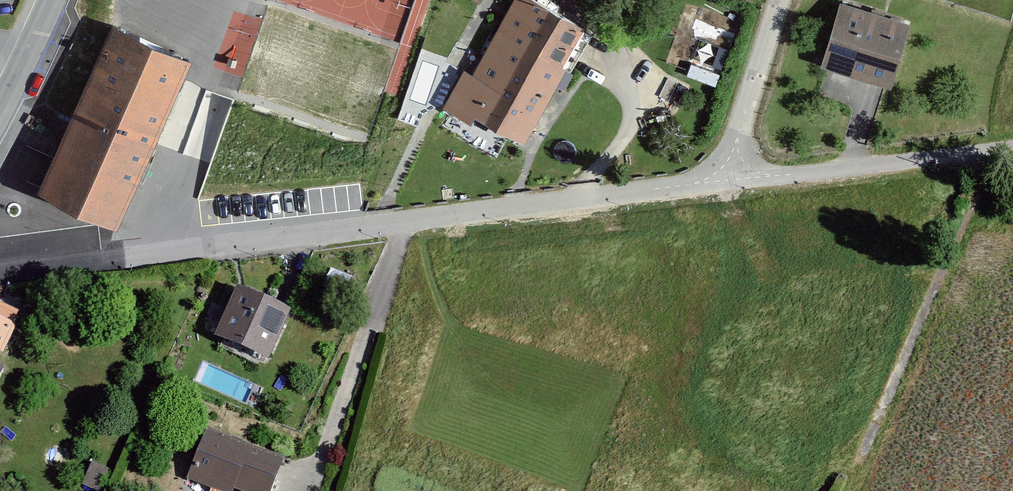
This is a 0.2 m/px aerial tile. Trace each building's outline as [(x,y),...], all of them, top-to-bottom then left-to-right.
[(541,0),(513,0),(475,70),(465,65),(447,99),(526,142),(570,62),(565,59),(584,23),(541,0)] [(911,24),(842,3),(821,67),(891,89),(911,24)] [(186,74),(106,37),(36,184),(115,222),(179,89),(186,74)] [(291,318),(238,293),(214,345),(267,369),(291,318)] [(16,327),(0,319),(0,359),(16,327)] [(208,428),(184,481),(206,490),(277,490),(290,464),(208,428)]
